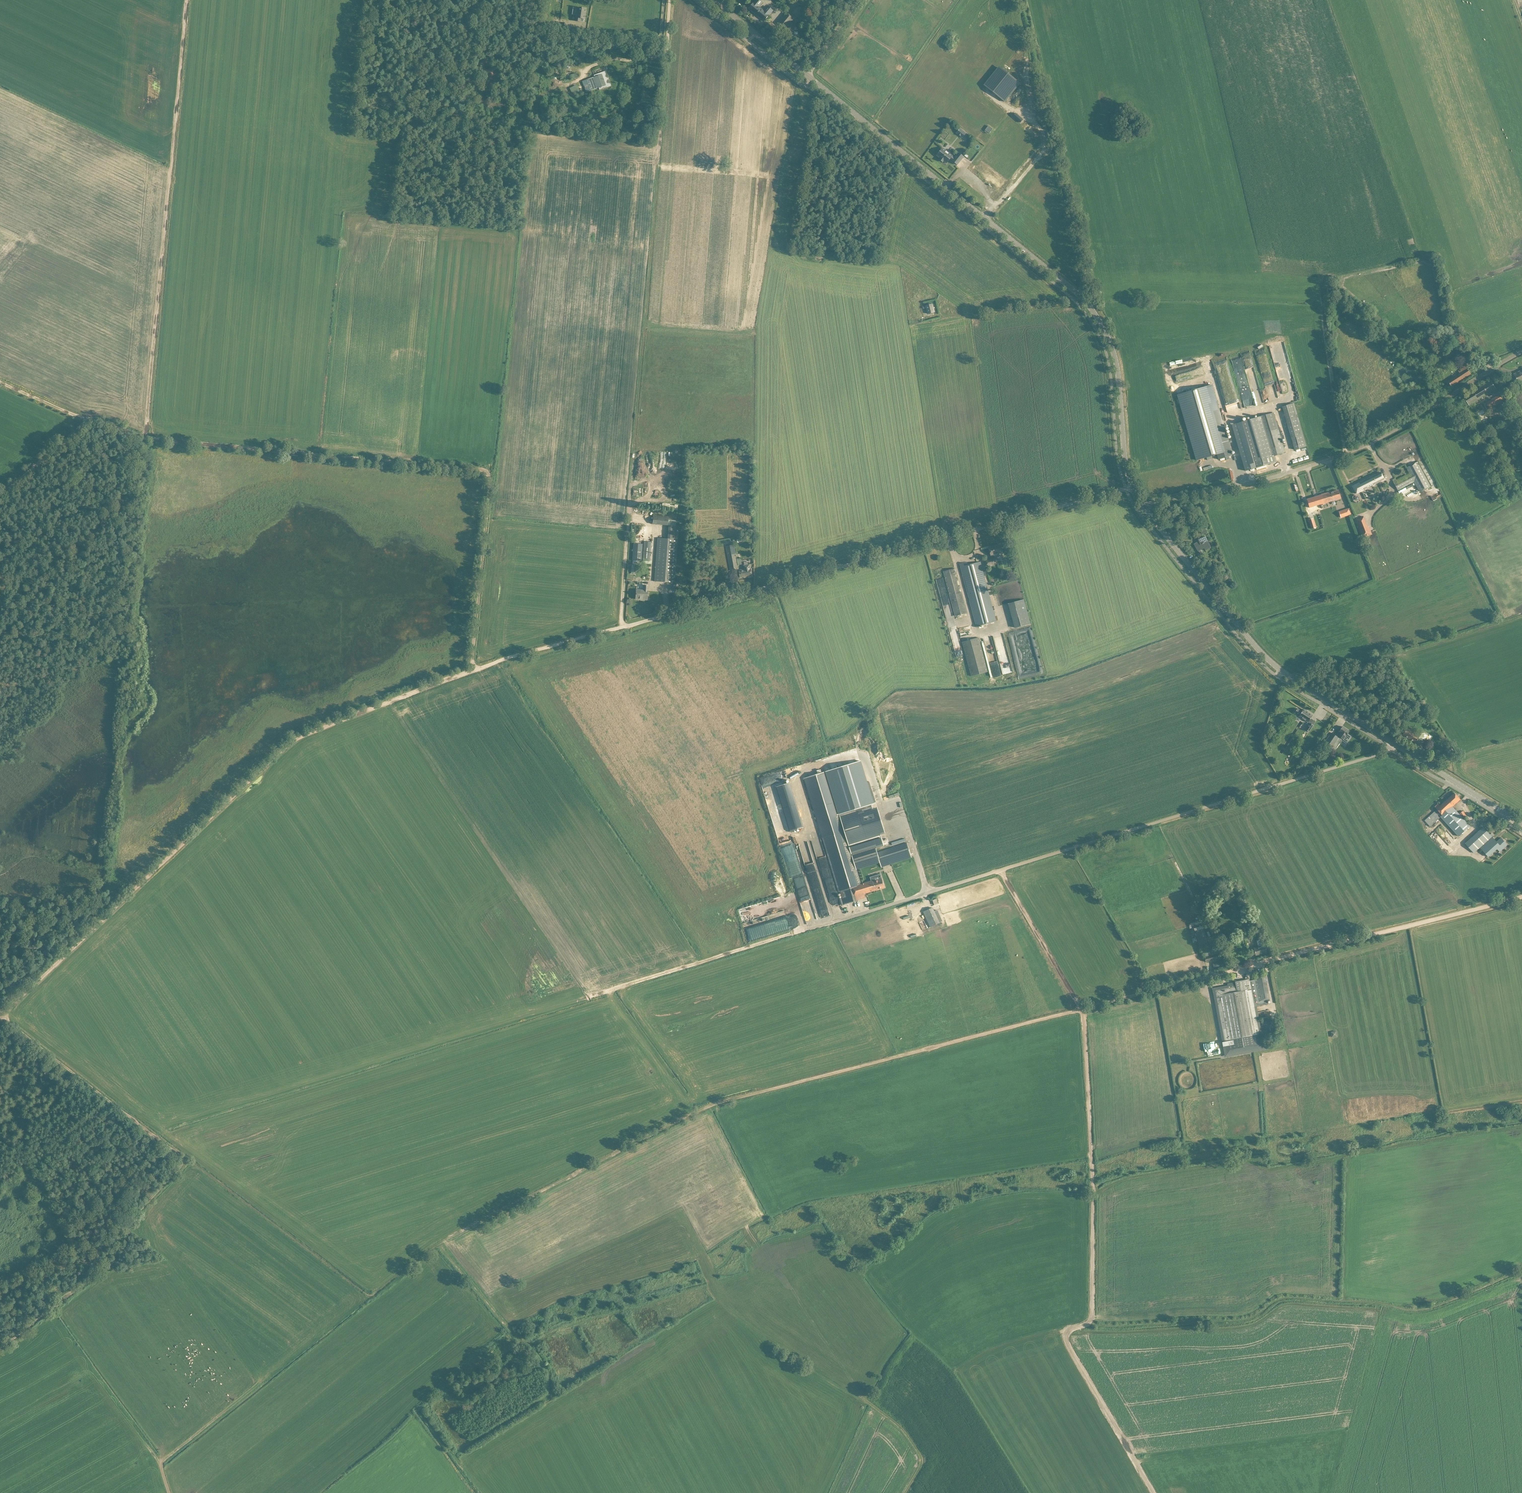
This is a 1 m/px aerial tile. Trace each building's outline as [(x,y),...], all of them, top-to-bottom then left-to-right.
[(752,5),(749,9),(764,21),(773,10),(768,7),(764,11),(759,6),(762,2),(760,0),(756,0),(752,5)] [(576,16),(575,21),(580,22),(581,19),(584,19),(586,9),(578,8),(576,16)] [(788,11),(783,18),(778,24),(785,29),(791,21),(796,24),(799,20),(795,18),(796,17),(788,11)] [(562,23),(561,31),(571,32),(571,33),(577,34),(582,34),(582,29),(577,29),(577,28),(571,27),(571,29),(565,28),(566,23),(562,23)] [(1020,83),(1002,68),(986,87),(1005,102),(1020,83)] [(602,74),(594,77),(597,88),(606,85),(602,74)] [(1016,114),(1013,117),(1020,123),(1022,120),(1016,114)] [(960,128),(956,133),(963,138),(966,133),(960,128)] [(941,150),(940,150),(939,152),(939,153),(937,156),(940,158),(940,159),(943,162),(944,161),(946,163),(950,158),(953,160),(952,161),(957,165),(964,157),(959,153),(955,158),(952,156),(953,156),(943,148),(941,150)] [(933,304),(925,306),(928,314),(935,312),(933,304)] [(1461,354),(1462,356),(1463,356),(1465,358),(1464,359),(1465,361),(1470,358),(1465,351),(1461,354)] [(1235,370),(1236,377),(1244,376),(1240,359),(1232,361),(1233,366),(1237,364),(1239,369),(1235,370)] [(1448,381),(1452,387),(1471,374),(1468,370),(1468,369),(1467,369),(1465,366),(1459,370),(1461,373),(1454,377),(1448,381)] [(1464,397),(1467,402),(1469,405),(1496,389),(1491,381),(1464,397)] [(1211,385),(1178,395),(1197,460),(1217,454),(1218,459),(1232,455),(1211,385)] [(1501,394),(1486,403),(1490,409),(1491,409),(1494,407),(1504,400),(1501,394)] [(1282,406),(1293,445),(1295,450),(1306,446),(1305,441),(1294,403),(1282,406)] [(1273,413),(1236,424),(1250,469),(1276,462),(1274,456),(1285,453),(1273,413)] [(1409,473),(1393,482),(1398,490),(1414,482),(1419,492),(1431,486),(1417,462),(1406,468),(1409,473)] [(1352,486),(1356,494),(1384,479),(1381,472),(1352,486)] [(1311,498),(1307,500),(1310,510),(1315,509),(1315,511),(1322,508),(1321,504),(1341,498),(1340,495),(1338,490),(1330,493),(1330,492),(1321,495),(1311,498)] [(1339,510),(1340,517),(1351,515),(1350,508),(1339,510)] [(653,514),(653,524),(668,525),(669,515),(653,514)] [(1364,516),(1355,520),(1362,537),(1372,534),(1369,526),(1367,526),(1364,516)] [(658,538),(654,581),(674,583),(675,578),(678,539),(679,527),(676,526),(668,526),(667,539),(663,538),(658,538)] [(1199,542),(1194,544),(1198,551),(1203,549),(1204,548),(1206,550),(1209,549),(1211,547),(1206,537),(1205,537),(1199,540),(1199,541),(1199,542)] [(644,542),(642,561),(649,561),(651,542),(644,542)] [(632,560),(641,561),(642,544),(633,543),(632,560)] [(989,547),(990,552),(991,556),(992,559),(986,560),(988,566),(997,564),(996,558),(995,558),(994,555),(1003,553),(1000,544),(989,547)] [(734,545),(726,546),(731,571),(739,569),(734,545)] [(961,567),(962,572),(976,626),(996,621),(980,562),(961,567)] [(739,570),(739,573),(740,578),(747,576),(747,577),(753,576),(751,568),(750,564),(743,565),(744,569),(739,570)] [(955,568),(944,571),(945,576),(955,616),(967,613),(961,592),(960,592),(959,589),(960,589),(960,586),(958,586),(957,581),(958,580),(957,577),(956,578),(955,575),(956,574),(956,573),(955,568)] [(636,590),(635,599),(647,600),(648,591),(648,586),(644,585),(644,590),(636,590)] [(1030,624),(1024,599),(1009,603),(1016,628),(1030,624)] [(979,637),(962,641),(971,676),(988,671),(979,637)] [(958,640),(952,642),(957,656),(960,655),(959,653),(962,653),(958,640)] [(1313,715),(1303,709),(1302,711),(1297,708),(1294,713),(1299,716),(1308,722),(1313,715)] [(1331,732),(1324,743),(1332,748),(1337,741),(1339,738),(1342,740),(1346,743),(1351,736),(1347,733),(1349,731),(1342,727),(1339,731),(1338,734),(1336,736),(1331,732)] [(1407,728),(1405,731),(1402,735),(1416,743),(1420,736),(1407,728)] [(1424,739),(1428,742),(1432,737),(1427,734),(1424,739)] [(862,760),(826,771),(839,814),(871,804),(875,803),(862,760)] [(826,771),(805,778),(818,822),(840,816),(839,814),(826,771)] [(790,783),(777,788),(790,832),(804,827),(790,783)] [(1455,793),(1451,796),(1441,806),(1439,804),(1435,807),(1437,809),(1425,821),(1431,827),(1441,817),(1459,836),(1467,829),(1470,826),(1452,806),(1461,799),(1455,793)] [(818,822),(817,823),(822,838),(823,838),(844,831),(850,849),(852,855),(876,848),(884,845),(880,833),(883,829),(878,811),(873,809),(871,804),(839,814),(840,816),(818,822)] [(1484,827),(1480,831),(1466,844),(1474,853),(1480,847),(1488,840),(1492,836),(1484,827)] [(844,831),(823,838),(839,891),(840,891),(842,900),(844,905),(857,901),(857,900),(865,897),(864,894),(885,887),(882,879),(881,874),(871,877),(872,881),(861,884),(856,869),(852,855),(850,849),(844,831)] [(1488,840),(1480,847),(1489,857),(1497,849),(1500,852),(1508,845),(1501,837),(1497,841),(1492,836),(1488,840)] [(820,839),(813,841),(814,846),(819,845),(820,848),(822,848),(820,839)] [(876,848),(852,855),(856,869),(880,862),(882,867),(912,857),(910,852),(907,843),(877,853),(876,848)] [(789,878),(801,874),(795,850),(782,853),(789,878)] [(814,918),(817,917),(811,904),(808,905),(810,909),(803,912),(805,916),(807,915),(808,918),(813,916),(814,918)] [(923,912),(925,916),(930,927),(939,923),(933,908),(923,912)] [(1203,926),(1193,928),(1194,931),(1195,931),(1198,941),(1200,948),(1208,946),(1205,935),(1203,926)] [(1260,930),(1255,932),(1254,932),(1256,941),(1257,940),(1262,939),(1260,930)] [(1254,948),(1254,951),(1256,956),(1267,953),(1265,944),(1254,948)] [(1216,946),(1203,950),(1205,957),(1218,953),(1217,948),(1216,949),(1216,946)] [(1218,953),(1205,957),(1206,962),(1211,961),(1210,959),(1219,957),(1218,953)] [(1254,980),(1250,981),(1249,979),(1235,982),(1236,986),(1215,990),(1227,1054),(1261,1048),(1254,1006),(1268,1004),(1267,999),(1269,999),(1265,974),(1254,976),(1254,980)]
